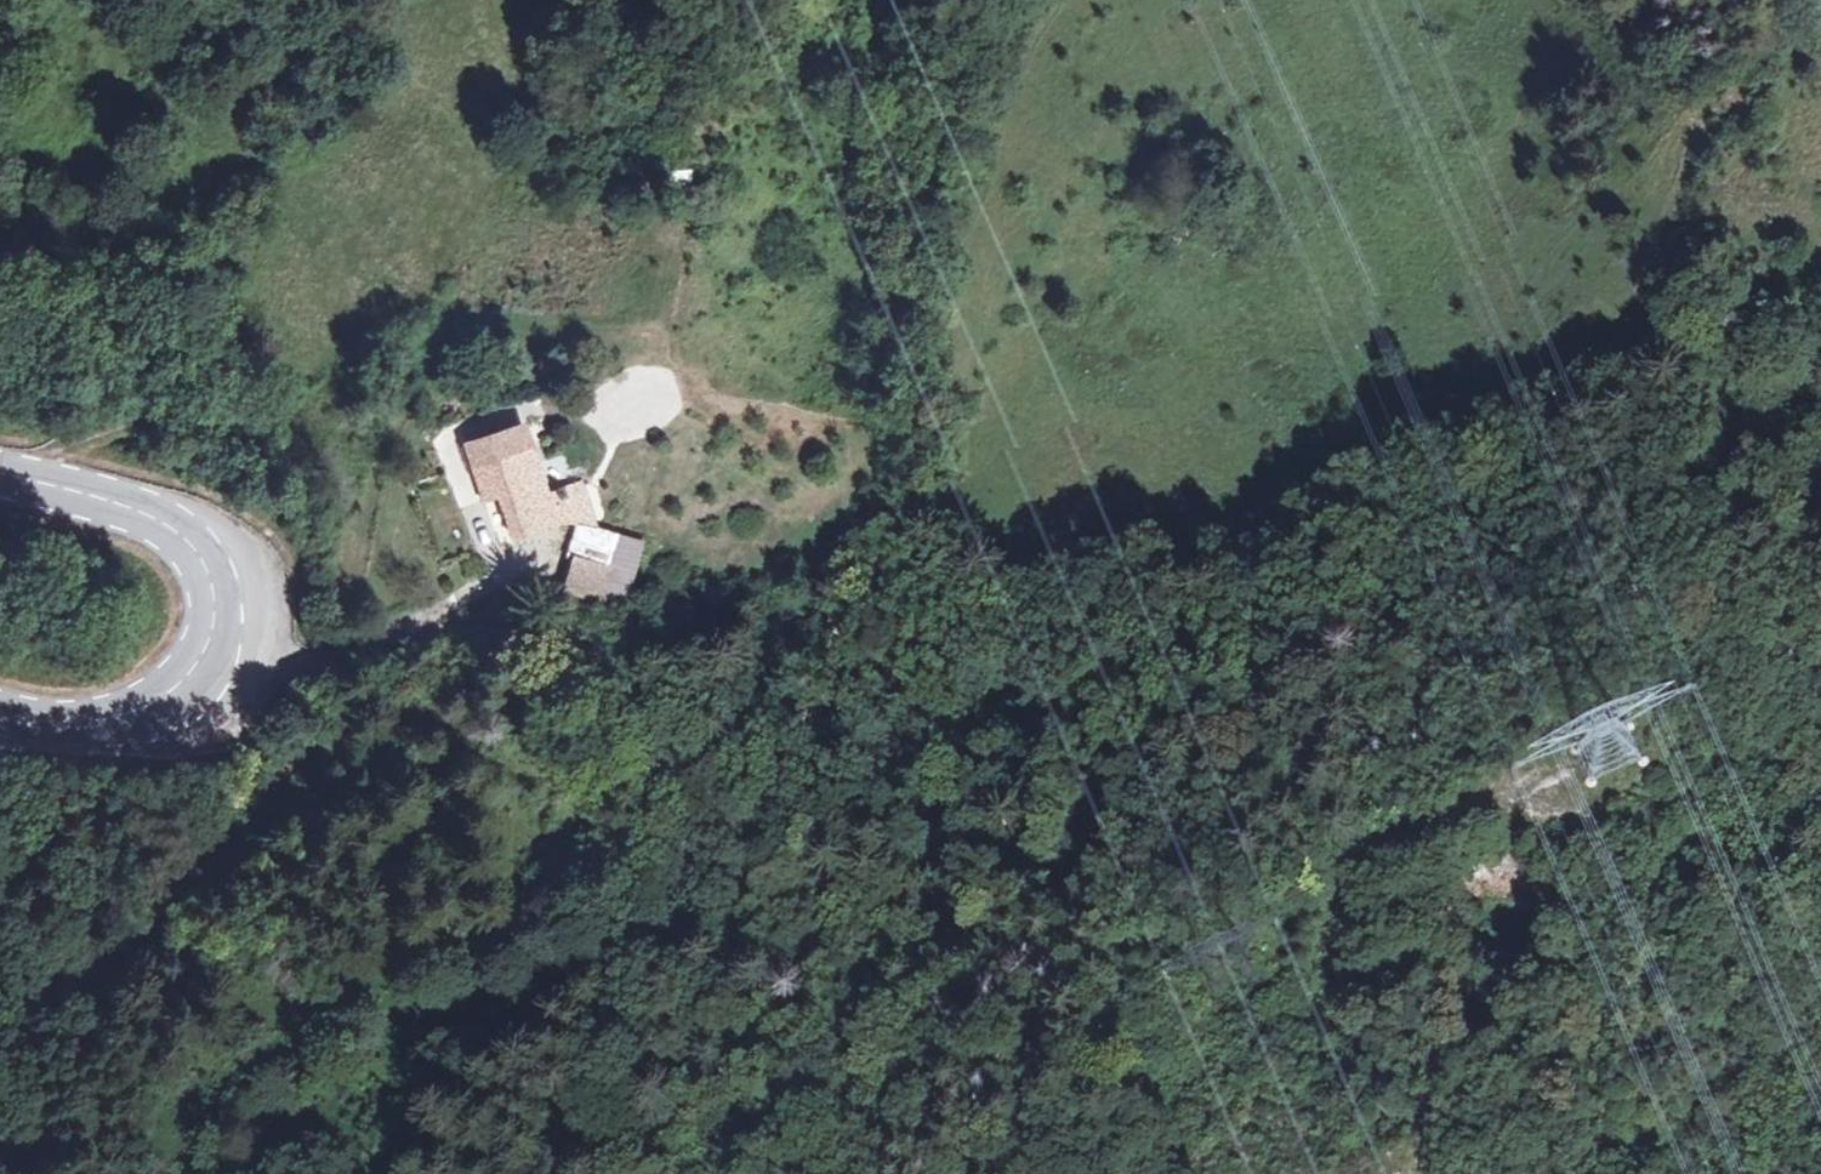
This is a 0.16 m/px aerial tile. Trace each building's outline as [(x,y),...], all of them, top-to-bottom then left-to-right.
[(462,431),(468,452),(478,486),(506,478),(517,518),(567,504),(553,535),(598,561),(617,562),(632,532),(583,511),(573,476),(540,485),(526,437),(520,415),(462,431)]
